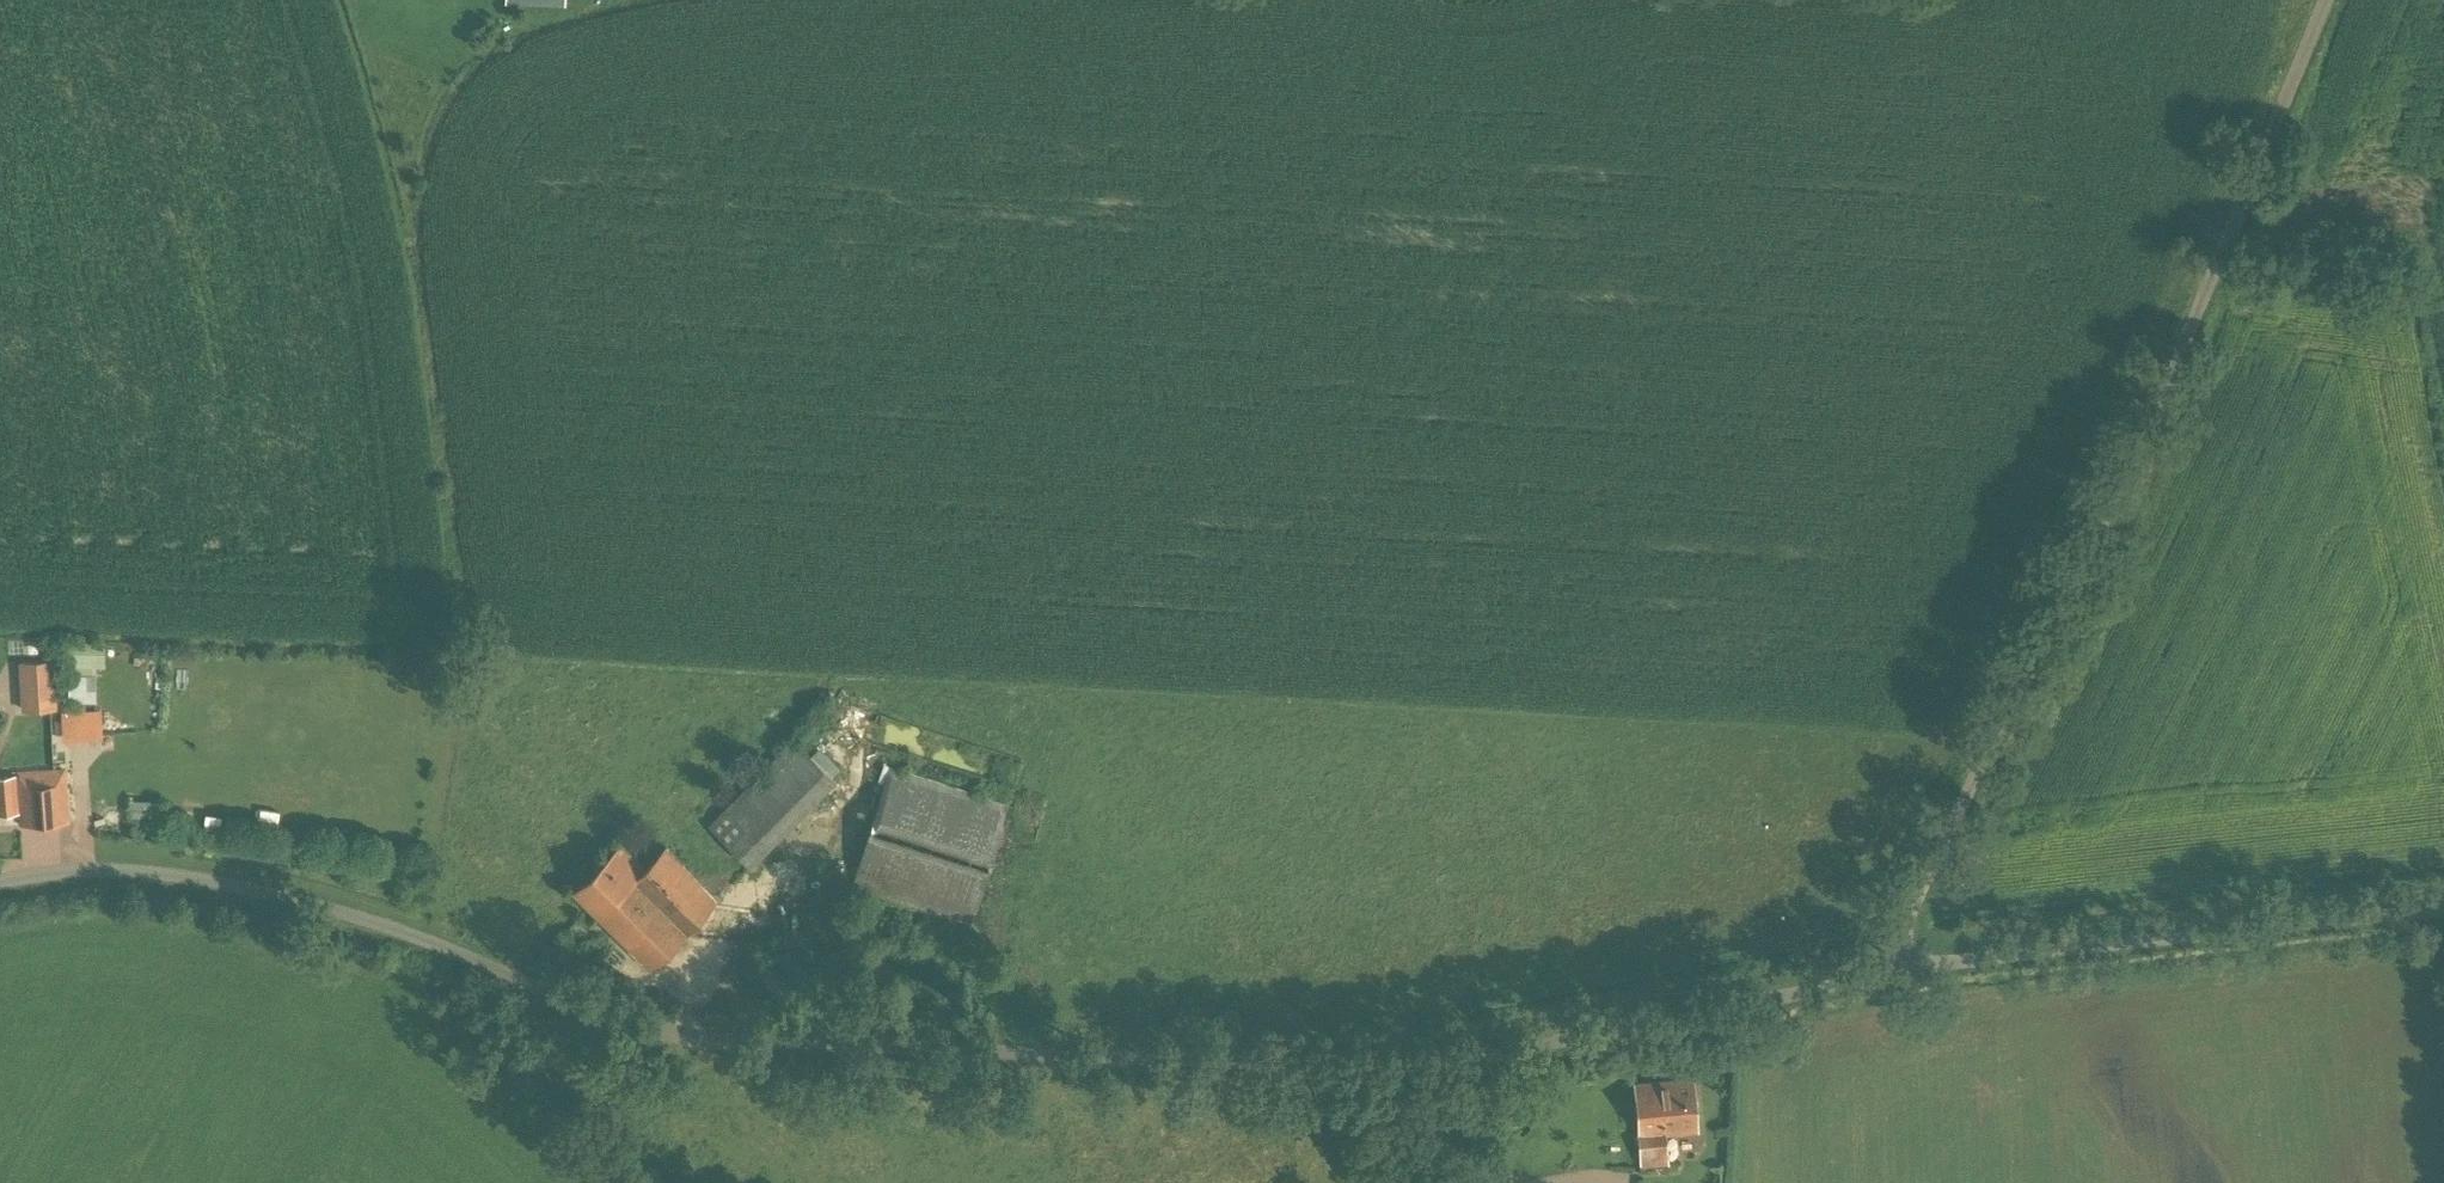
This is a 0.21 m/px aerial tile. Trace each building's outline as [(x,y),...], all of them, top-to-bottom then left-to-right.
[(68,701),(96,702),(96,676),(69,675),(68,701)] [(54,685),(22,687),(24,709),(55,707),(54,685)] [(61,706),(63,735),(101,733),(100,711),(84,712),(83,704),(61,706)] [(794,738),(707,824),(751,866),(836,779),(794,738)] [(854,885),(972,921),(1007,805),(890,768),(854,885)] [(18,773),(18,774),(20,792),(22,825),(69,822),(66,770),(18,773)] [(20,792),(18,774),(0,775),(0,793),(20,792)] [(573,891),(650,968),(718,899),(665,847),(646,866),(622,842),(573,891)] [(1697,1131),(1692,1076),(1634,1081),(1641,1166),(1668,1164),(1666,1133),(1697,1131)]
